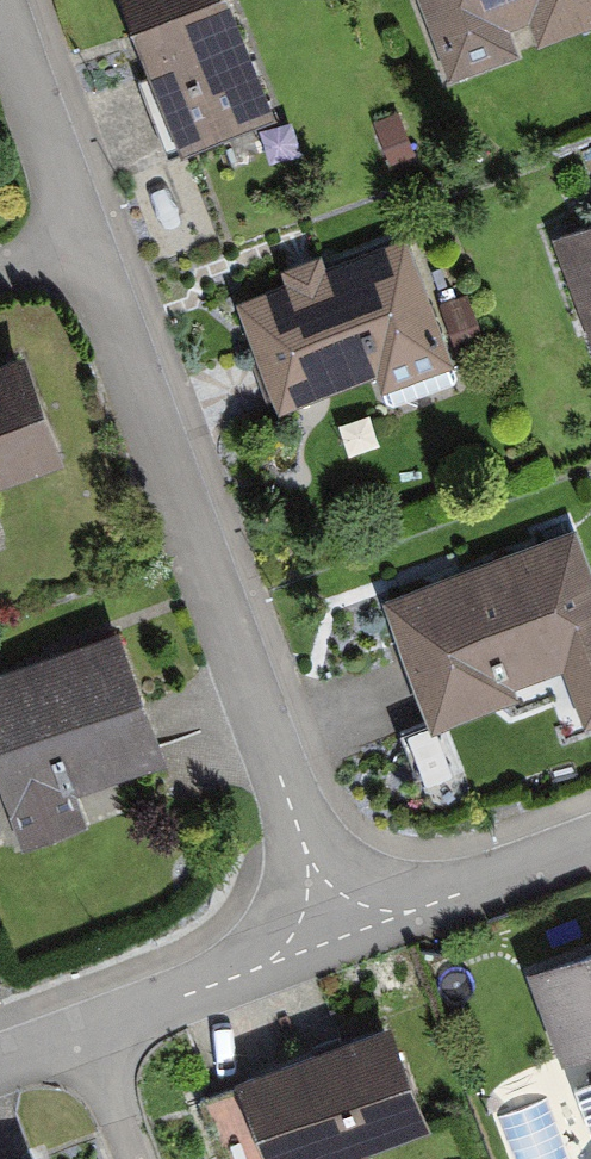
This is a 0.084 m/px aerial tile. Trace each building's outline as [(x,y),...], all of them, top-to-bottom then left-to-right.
[(165,109),(185,158),(276,122),(227,0),(122,0),(165,109)] [(464,76),(590,27),(590,0),(435,0),(464,76)] [(574,240),(590,289),(590,234),(574,240)] [(406,239),(239,303),(268,381),(280,412),(378,375),(384,393),(454,367),(406,239)] [(62,464),(25,360),(0,369),(0,486),(62,464)] [(387,605),(417,687),(434,732),(516,701),(512,691),(561,673),(582,730),(590,727),(590,571),(577,534),(387,605)] [(0,679),(0,789),(23,850),(83,828),(73,800),(170,763),(153,720),(120,633),(0,679)] [(550,975),(575,1055),(590,1050),(590,962),(550,975)] [(205,1105),(227,1158),(367,1158),(429,1135),(389,1033),(261,1082),(205,1105)]
